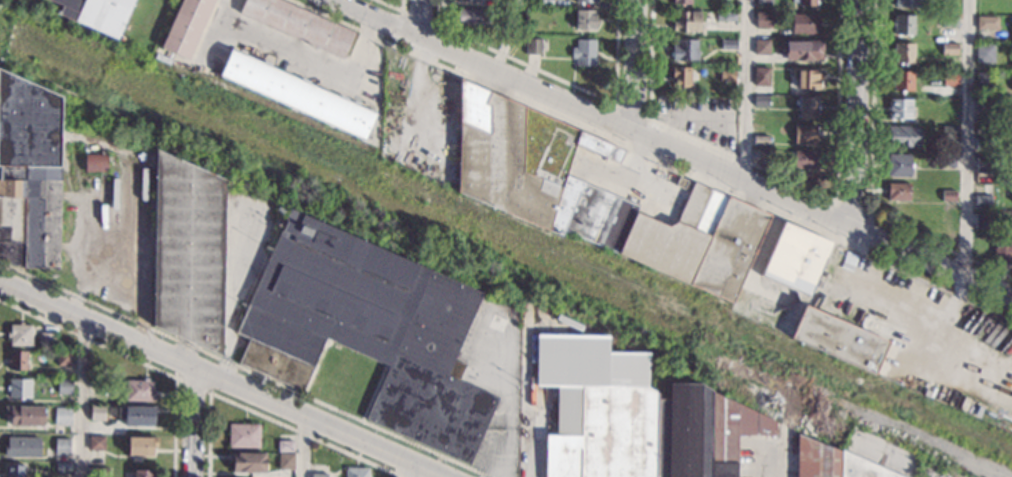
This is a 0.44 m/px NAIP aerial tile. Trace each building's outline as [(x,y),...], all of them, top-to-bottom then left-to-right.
[(61,6),(48,0),(133,0),(116,39),(55,12),(56,10),(59,11),(61,6)] [(160,47),(181,0),(213,0),(187,59),(160,47)] [(238,13),(244,0),(280,0),(354,32),(342,59),(238,13)] [(975,6),(975,0),(997,0),(997,10),(984,9),(984,6),(975,6)] [(480,26),(458,26),(458,25),(454,25),(454,16),(458,16),(458,9),(480,9),(480,26)] [(595,29),(575,29),(575,10),(595,10),(595,29)] [(700,32),(672,31),(672,22),(677,22),(677,11),(700,11),(700,32)] [(736,13),(736,23),(735,23),(716,22),(716,12),(736,13)] [(772,13),(771,29),(755,28),(755,12),(772,13)] [(817,15),(817,21),(819,21),(819,34),(791,33),(792,14),(817,15)] [(913,34),(895,34),(895,15),(913,16),(913,34)] [(958,28),(942,28),(942,16),(958,17),(958,28)] [(997,30),(975,29),(976,17),(997,18),(997,30)] [(515,31),(509,46),(499,42),(505,27),(515,31)] [(541,54),(526,54),(525,39),(541,39),(541,54)] [(697,51),(698,51),(698,58),(696,58),(696,60),(672,60),(672,46),(676,46),(676,39),(697,40),(697,51)] [(769,55),(753,55),(754,39),(769,39),(769,55)] [(595,65),(576,65),(576,58),(572,58),(572,48),(576,48),(576,40),(595,40),(595,65)] [(736,49),(721,49),(721,40),(736,40),(736,49)] [(822,60),(791,59),(791,61),(786,61),(786,60),(785,60),(785,40),(822,41),(822,60)] [(913,64),(896,63),(896,56),(894,56),(894,43),(914,43),(913,64)] [(958,43),(958,56),(942,55),(942,43),(958,43)] [(994,45),(993,63),(976,62),(976,44),(994,45)] [(375,113),(363,140),(219,75),(231,49),(375,113)] [(769,85),(754,86),(753,68),(769,67),(769,85)] [(690,68),(689,88),(672,87),(673,76),(671,76),(671,68),(690,68)] [(16,266),(0,259),(0,70),(61,96),(60,128),(79,134),(80,141),(60,144),(60,167),(61,167),(59,268),(23,268),(23,265),(16,265),(16,266)] [(735,82),(720,81),(720,71),(735,71),(735,82)] [(819,72),(818,75),(821,75),(821,82),(819,82),(819,90),(796,89),(796,77),(792,77),(792,71),(819,72)] [(913,90),(894,90),(894,71),(913,72),(913,90)] [(958,71),(957,86),(943,86),(943,71),(958,71)] [(993,83),(976,82),(977,72),(993,72),(993,83)] [(624,150),(618,163),(574,144),(566,175),(638,207),(636,212),(669,226),(677,222),(694,182),(770,215),(732,303),(731,302),(726,313),(713,308),(718,297),(563,230),(561,235),(458,193),(460,79),(624,150)] [(768,106),(754,106),(754,96),(768,96),(768,106)] [(817,118),(799,118),(799,98),(817,98),(817,118)] [(912,100),(911,119),(888,118),(889,99),(912,100)] [(991,114),(975,114),(975,99),(988,99),(992,100),(991,114)] [(816,143),(813,143),(813,145),(807,145),(806,143),(794,143),(794,125),(816,125),(816,143)] [(920,127),(920,147),(887,146),(888,126),(920,127)] [(957,145),(942,145),(942,126),(958,127),(957,145)] [(769,136),(769,145),(753,144),(753,136),(769,136)] [(990,148),(975,148),(975,138),(987,138),(991,138),(990,148)] [(224,180),(221,357),(152,327),(153,284),(141,284),(142,195),(154,195),(155,150),(224,180)] [(773,150),(773,159),(757,159),(757,150),(773,150)] [(816,153),(819,153),(819,161),(816,161),(816,169),(794,169),(794,151),(816,152),(816,153)] [(106,171),(85,172),(84,155),(106,154),(106,171)] [(910,176),(887,176),(888,154),(910,155),(910,176)] [(955,167),(939,167),(940,156),(955,156),(955,167)] [(991,158),(991,173),(976,173),(976,157),(991,158)] [(687,180),(683,189),(675,186),(678,177),(687,180)] [(910,184),(909,201),(887,200),(888,183),(910,184)] [(956,201),(941,201),(941,191),(956,191),(956,201)] [(991,196),(990,206),(975,205),(975,195),(991,196)] [(482,293),(453,360),(465,365),(458,380),(498,398),(468,465),(365,419),(388,365),(325,338),(302,391),(238,363),(249,338),(235,333),(290,208),(482,293)] [(991,230),(975,230),(974,213),(991,213),(991,230)] [(831,242),(809,296),(760,276),(783,222),(831,242)] [(1011,241),(1011,262),(1011,265),(993,265),(993,246),(1007,246),(1011,241)] [(888,342),(874,375),(791,338),(805,306),(888,342)] [(23,325),(32,325),(32,328),(35,328),(35,335),(31,335),(31,346),(9,345),(9,337),(6,337),(6,331),(9,331),(9,325),(19,325),(19,322),(23,322),(23,325)] [(54,348),(40,348),(40,333),(42,333),(54,333),(54,348)] [(657,395),(655,476),(545,476),(545,435),(556,435),(556,386),(535,386),(536,335),(607,337),(607,353),(649,354),(646,388),(657,395)] [(26,359),(29,359),(29,364),(28,364),(28,367),(26,370),(8,369),(9,351),(26,351),(26,359)] [(71,352),(71,366),(57,366),(57,352),(71,352)] [(31,398),(9,398),(9,378),(31,379),(31,398)] [(147,381),(150,381),(153,384),(153,390),(156,390),(156,401),(125,401),(125,379),(143,380),(143,378),(148,379),(147,381)] [(73,394),(58,394),(58,379),(73,379),(73,394)] [(712,391),(710,476),(656,476),(658,399),(668,400),(668,384),(701,385),(712,391)] [(737,435),(736,476),(712,476),(713,392),(776,422),(775,436),(737,435)] [(42,413),(45,413),(45,421),(41,421),(41,425),(27,425),(27,427),(18,427),(18,425),(8,425),(8,417),(3,417),(4,405),(42,406),(42,413)] [(105,421),(90,421),(90,405),(106,405),(105,421)] [(157,415),(154,415),(154,427),(124,426),(124,420),(118,420),(118,407),(124,407),(124,406),(158,407),(157,415)] [(71,409),(71,425),(54,425),(54,408),(71,409)] [(259,448),(228,447),(229,424),(259,424),(259,448)] [(839,451),(838,476),(795,476),(796,434),(839,451)] [(156,447),(151,447),(151,456),(127,456),(127,447),(125,447),(125,441),(127,441),(127,436),(157,436),(156,447)] [(40,458),(4,457),(4,442),(6,442),(6,437),(40,437),(40,458)] [(103,450),(89,450),(89,437),(103,437),(103,450)] [(70,440),(69,455),(54,455),(55,439),(70,440)] [(293,451),(277,451),(277,441),(294,441),(293,451)] [(841,451),(900,476),(841,476),(841,451)] [(265,463),(267,463),(267,471),(265,471),(265,473),(232,473),(232,453),(265,453),(265,463)] [(294,457),(294,469),(277,469),(277,456),(294,457)] [(71,464),(71,474),(56,474),(56,463),(71,464)] [(23,465),(22,476),(6,476),(7,465),(22,465),(23,465)] [(107,468),(107,476),(92,476),(92,468),(107,468)] [(368,468),(368,476),(346,476),(346,468),(368,468)]
